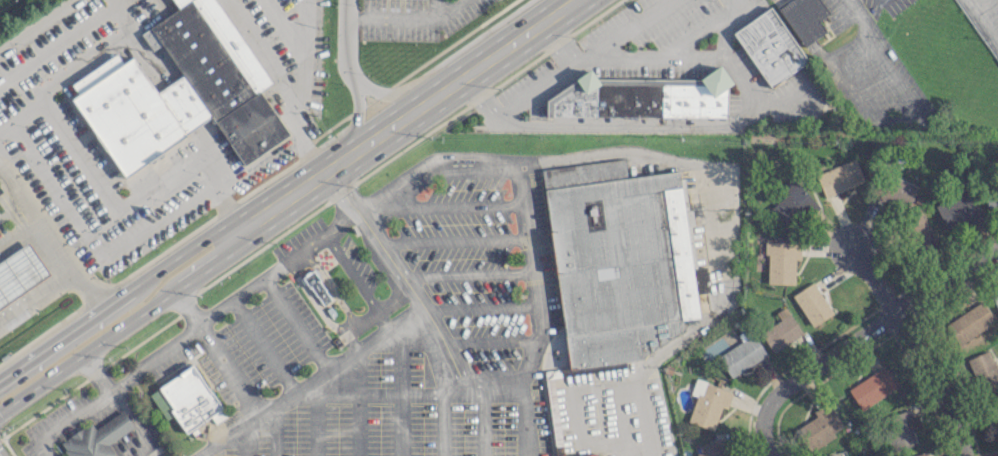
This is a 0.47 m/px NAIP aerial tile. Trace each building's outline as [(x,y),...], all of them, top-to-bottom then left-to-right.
[(78,95),(71,99),(124,175),(211,115),(244,163),(287,134),(258,92),(273,82),(216,0),(174,0),(179,8),(141,34),(152,49),(161,43),(183,75),(158,92),(132,55),(123,61),(116,51),(70,83),(78,95)] [(779,8),(806,46),(827,31),(819,20),(830,13),(821,0),(790,0),(779,8)] [(768,3),(731,30),(770,85),(808,58),(768,3)] [(726,117),(727,86),(731,83),(720,65),(697,79),(596,78),(591,70),(546,98),(545,116),(726,117)] [(677,168),(699,315),(682,317),(683,326),(642,355),(569,366),(543,187),(543,186),(541,168),(623,156),(626,175),(677,168)] [(864,181),(854,158),(815,174),(825,197),(864,181)] [(878,200),(908,209),(916,184),(886,175),(878,200)] [(769,209),(788,229),(816,202),(792,177),(782,187),(787,192),(769,209)] [(971,189),(935,203),(945,229),(981,214),(971,189)] [(997,212),(997,190),(985,191),(986,213),(997,212)] [(938,244),(922,211),(902,221),(918,254),(938,244)] [(794,284),(795,259),(799,259),(800,242),(767,241),(766,283),(794,284)] [(0,261),(0,308),(50,273),(28,242),(0,261)] [(300,275),(312,267),(332,296),(320,304),(300,275)] [(813,282),(792,296),(812,326),(833,312),(813,282)] [(981,299),(944,324),(959,345),(990,323),(985,317),(990,313),(981,299)] [(772,352),(802,334),(785,306),(775,312),(780,320),(760,332),(772,352)] [(766,353),(752,333),(717,357),(731,377),(766,353)] [(982,394),(997,387),(997,372),(989,349),(968,358),(982,394)] [(191,361),(221,407),(185,430),(156,384),(191,361)] [(896,386),(883,365),(847,389),(861,409),(896,386)] [(600,454),(573,454),(581,449),(580,373),(588,368),(549,369),(550,455),(601,455),(600,454)] [(687,421),(713,429),(720,406),(726,408),(732,391),(695,379),(690,393),(696,395),(687,421)] [(816,415),(796,428),(811,450),(843,427),(826,402),(813,411),(816,415)] [(105,446),(112,455),(69,455),(59,442),(88,422),(93,429),(121,409),(133,426),(105,446)] [(905,409),(882,419),(895,451),(918,441),(905,409)] [(720,438),(694,446),(697,455),(726,455),(720,438)]
